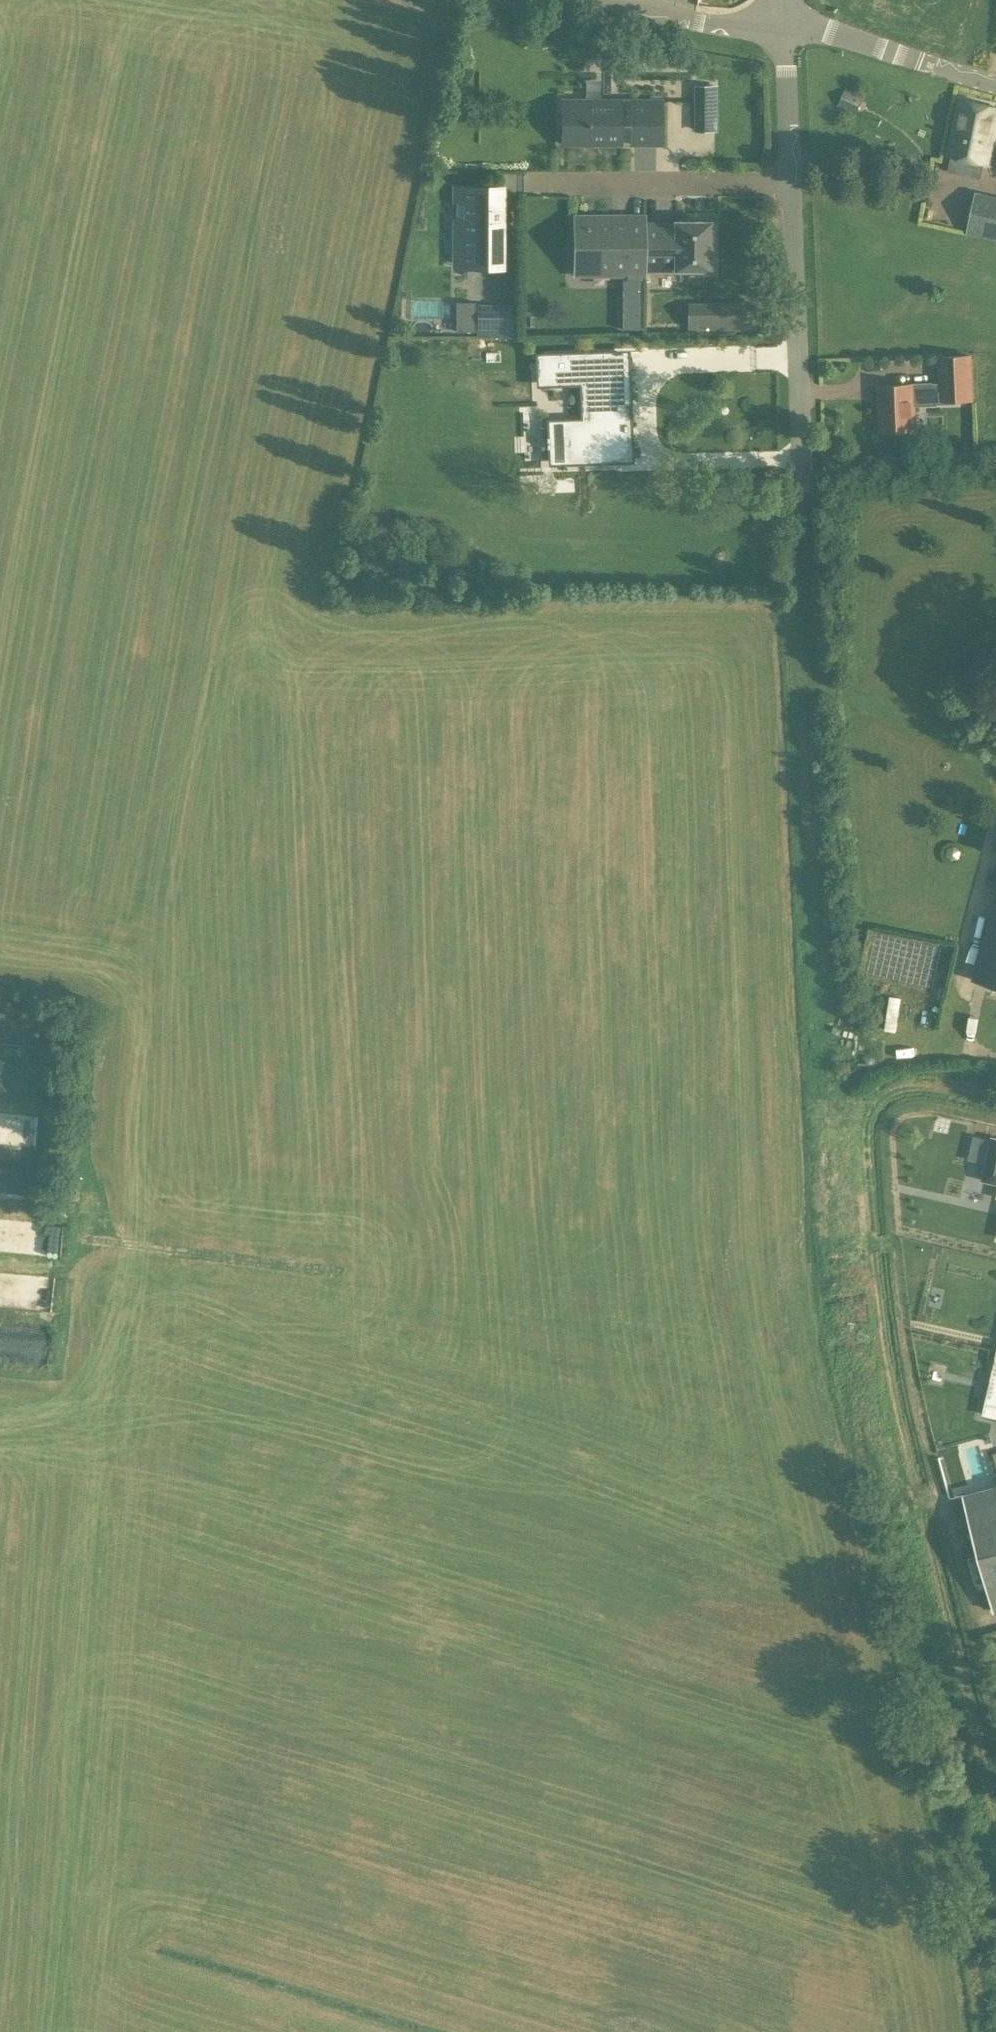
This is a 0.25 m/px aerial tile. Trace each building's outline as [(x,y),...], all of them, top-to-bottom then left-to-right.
[(719,130),(719,83),(695,83),(694,129),(719,130)] [(857,114),(865,96),(846,89),(838,106),(857,114)] [(581,98),(561,98),(561,118),(565,118),(565,141),(659,142),(659,102),(581,102),(581,98)] [(995,119),(995,109),(960,101),(948,154),(986,162),(995,119)] [(500,185),(456,185),(456,217),(464,217),(464,265),(500,265),(500,185)] [(966,234),(995,241),(995,196),(976,191),(966,234)] [(577,225),(577,269),(627,270),(627,265),(644,265),(644,261),(675,261),(675,269),(710,269),(710,221),(675,221),(675,229),(645,229),(645,225),(613,225),(613,220),(595,220),(595,225),(577,225)] [(456,302),(456,331),(476,332),(476,302),(456,302)] [(711,310),(711,330),(736,329),(736,310),(711,310)] [(590,341),(592,393),(583,393),(585,441),(583,442),(583,460),(630,459),(629,439),(624,439),(623,392),(622,392),(620,339),(590,341)] [(940,402),(974,400),(972,354),(938,355),(940,402)] [(879,386),(881,430),(914,428),(913,405),(923,404),(922,384),(879,386)] [(972,979),(995,985),(995,889),(972,979)] [(34,1146),(34,1120),(2,1119),(2,1145),(34,1146)] [(992,1137),(982,1177),(995,1180),(995,1138),(992,1137)] [(961,1494),(992,1606),(995,1605),(995,1484),(961,1494)]
